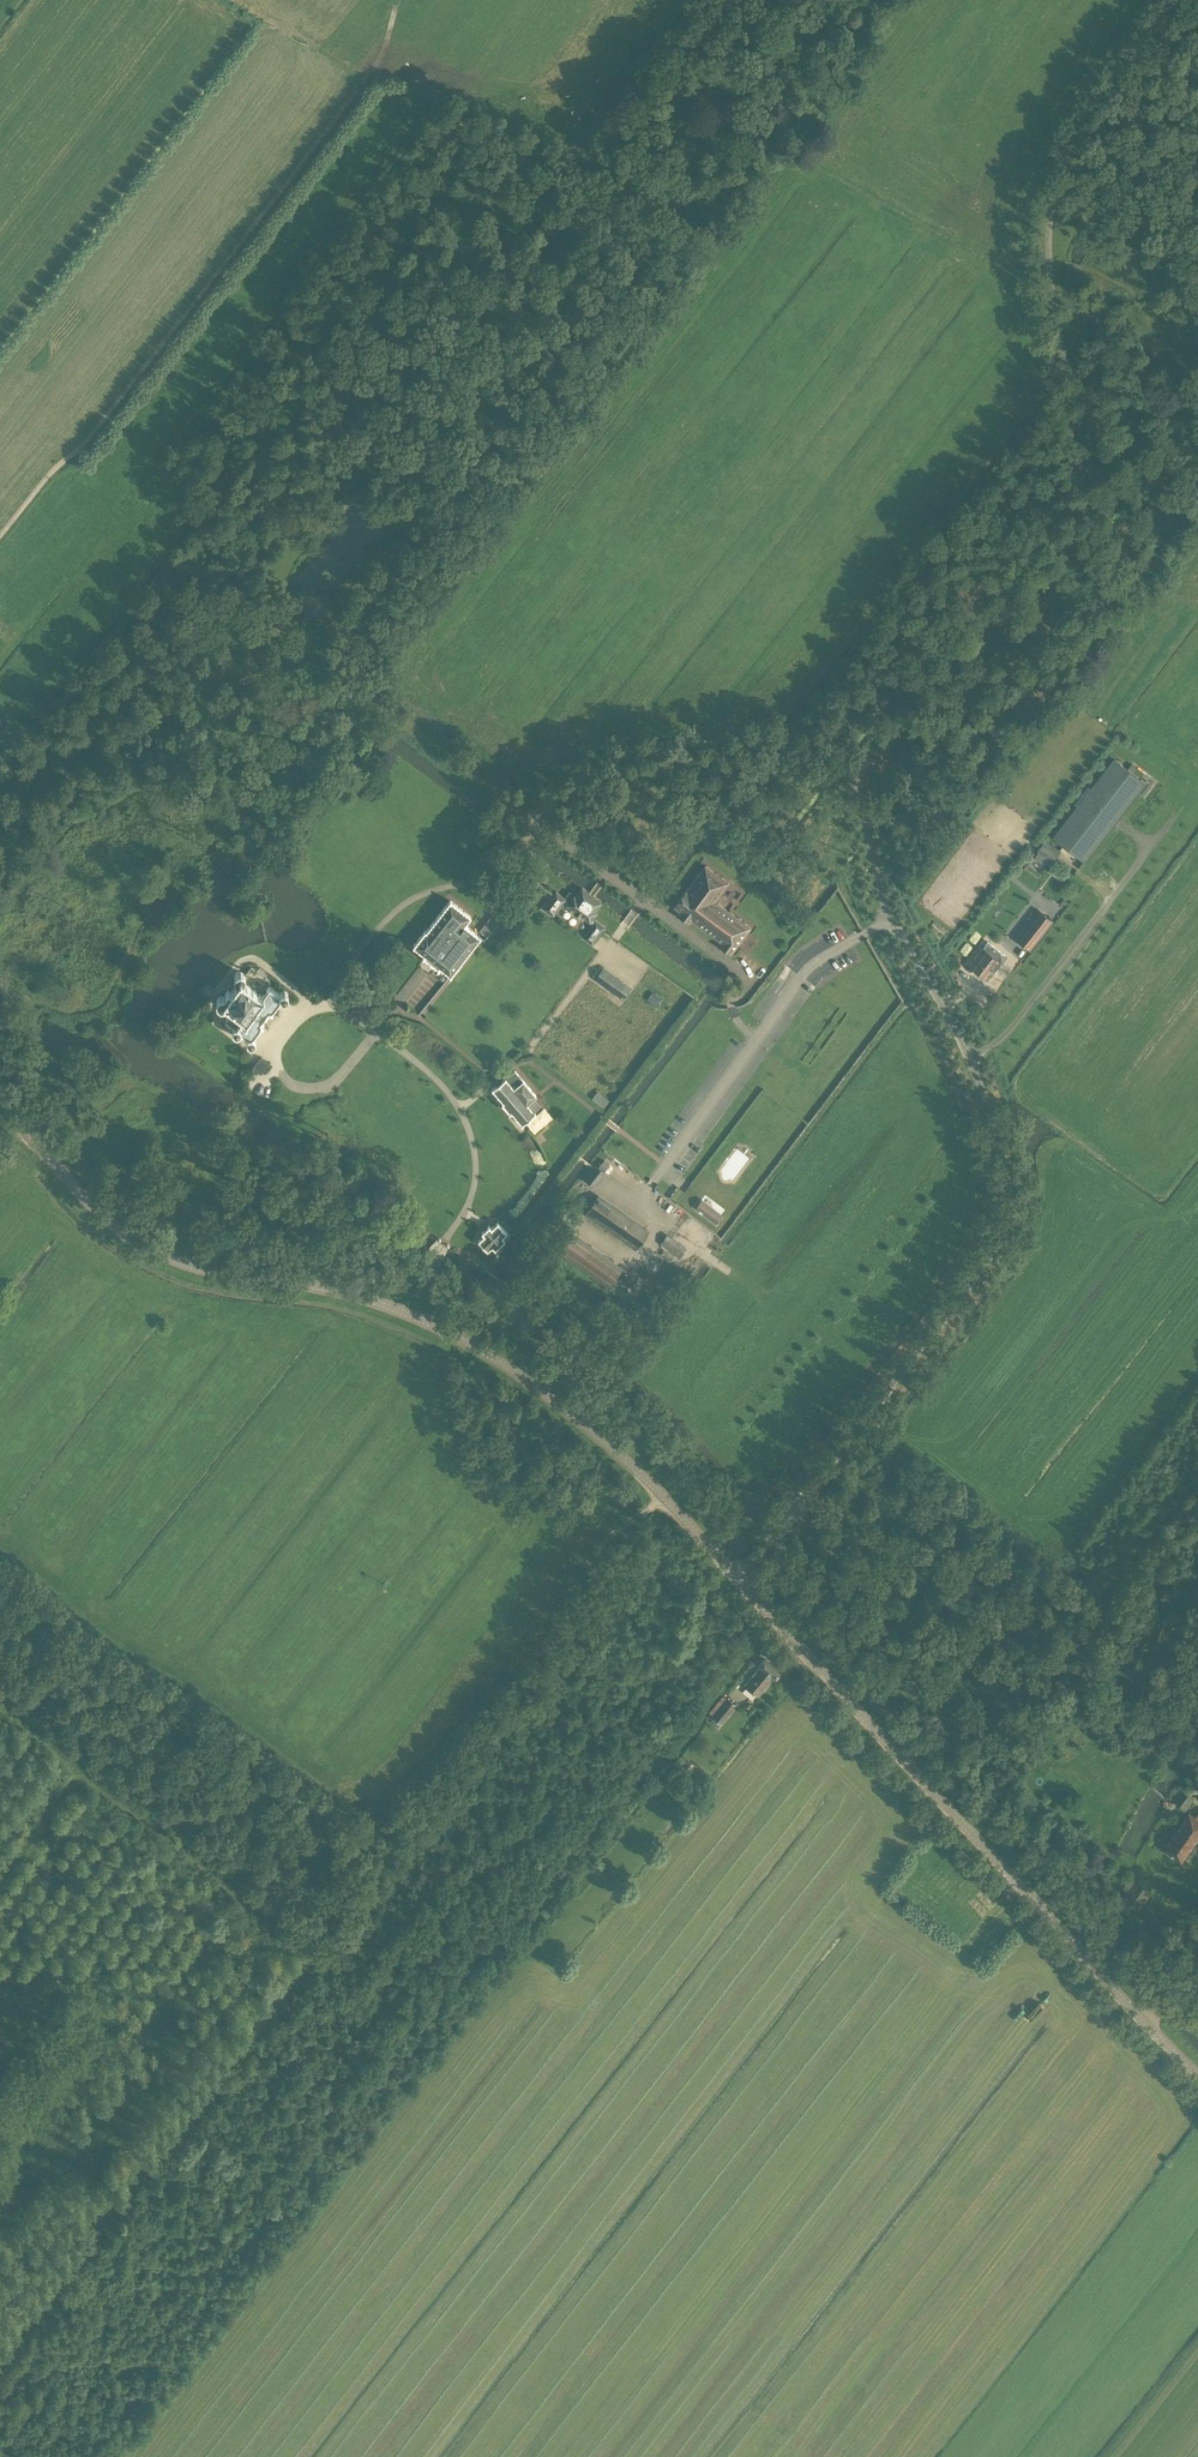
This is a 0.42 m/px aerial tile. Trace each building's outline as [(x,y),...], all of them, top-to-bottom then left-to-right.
[(1115,757),(1091,788),(1089,786),(1075,803),(1077,805),(1053,836),(1086,861),(1148,782),(1115,757)] [(1038,850),(1053,861),(1061,850),(1046,839),(1038,850)] [(674,906),(733,951),(751,927),(715,901),(728,883),(705,865),(674,906)] [(601,901),(582,887),(576,896),(574,894),(570,900),(557,891),(543,909),(554,916),(564,902),(593,923),(583,937),(593,944),(606,926),(593,917),(597,911),(595,910),(601,901)] [(439,966),(450,975),(480,936),(465,924),(471,916),(449,899),(426,930),(425,929),(413,945),(423,954),(422,956),(438,968),(439,966)] [(1053,920),(1038,909),(1015,938),(1030,950),(1053,920)] [(480,930),(488,936),(503,916),(495,910),(480,930)] [(987,978),(1005,955),(987,941),(970,965),(987,978)] [(226,997),(223,995),(219,996),(216,1000),(216,1004),(221,1007),(225,1007),(227,1005),(231,1008),(227,1013),(226,1020),(234,1025),(232,1027),(232,1031),(236,1033),(239,1033),(240,1031),(248,1036),(246,1038),(247,1041),(250,1044),(253,1043),(255,1041),(255,1037),(253,1035),(281,998),(283,1000),(286,1000),(288,996),(288,993),(285,991),(281,991),(280,993),(269,986),(263,995),(244,981),(246,979),(245,974),(241,971),(237,972),(234,976),(235,981),(237,983),(226,997)] [(630,987),(615,976),(607,987),(622,998),(630,987)] [(208,984),(202,987),(202,993),(206,997),(212,994),(213,988),(208,984)] [(515,1070),(492,1089),(503,1102),(502,1103),(510,1112),(511,1111),(522,1124),(536,1112),(535,1112),(541,1107),(533,1098),(536,1095),(515,1070)] [(597,1166),(585,1180),(594,1187),(605,1172),(601,1168),(597,1166)] [(677,1225),(700,1241),(709,1227),(659,1192),(655,1197),(662,1202),(660,1203),(682,1218),(677,1225)] [(599,1196),(586,1214),(635,1248),(648,1230),(599,1196)] [(719,1214),(700,1199),(695,1206),(715,1220),(719,1214)] [(495,1248),(505,1238),(506,1239),(510,1235),(507,1231),(497,1222),(492,1228),(489,1225),(482,1232),(485,1235),(479,1240),(487,1250),(492,1245),(495,1248)] [(668,1235),(661,1245),(679,1257),(686,1247),(668,1235)] [(612,1260),(598,1279),(609,1286),(622,1267),(612,1260)] [(759,1667),(744,1685),(758,1697),(772,1679),(774,1680),(781,1671),(765,1658),(758,1667),(759,1667)] [(727,1696),(711,1716),(721,1724),(737,1705),(732,1700),(727,1696)] [(1177,1793),(1191,1804),(1196,1798),(1182,1787),(1177,1793)] [(1164,1848),(1182,1860),(1197,1837),(1197,1815),(1197,1816),(1189,1811),(1164,1848)]
